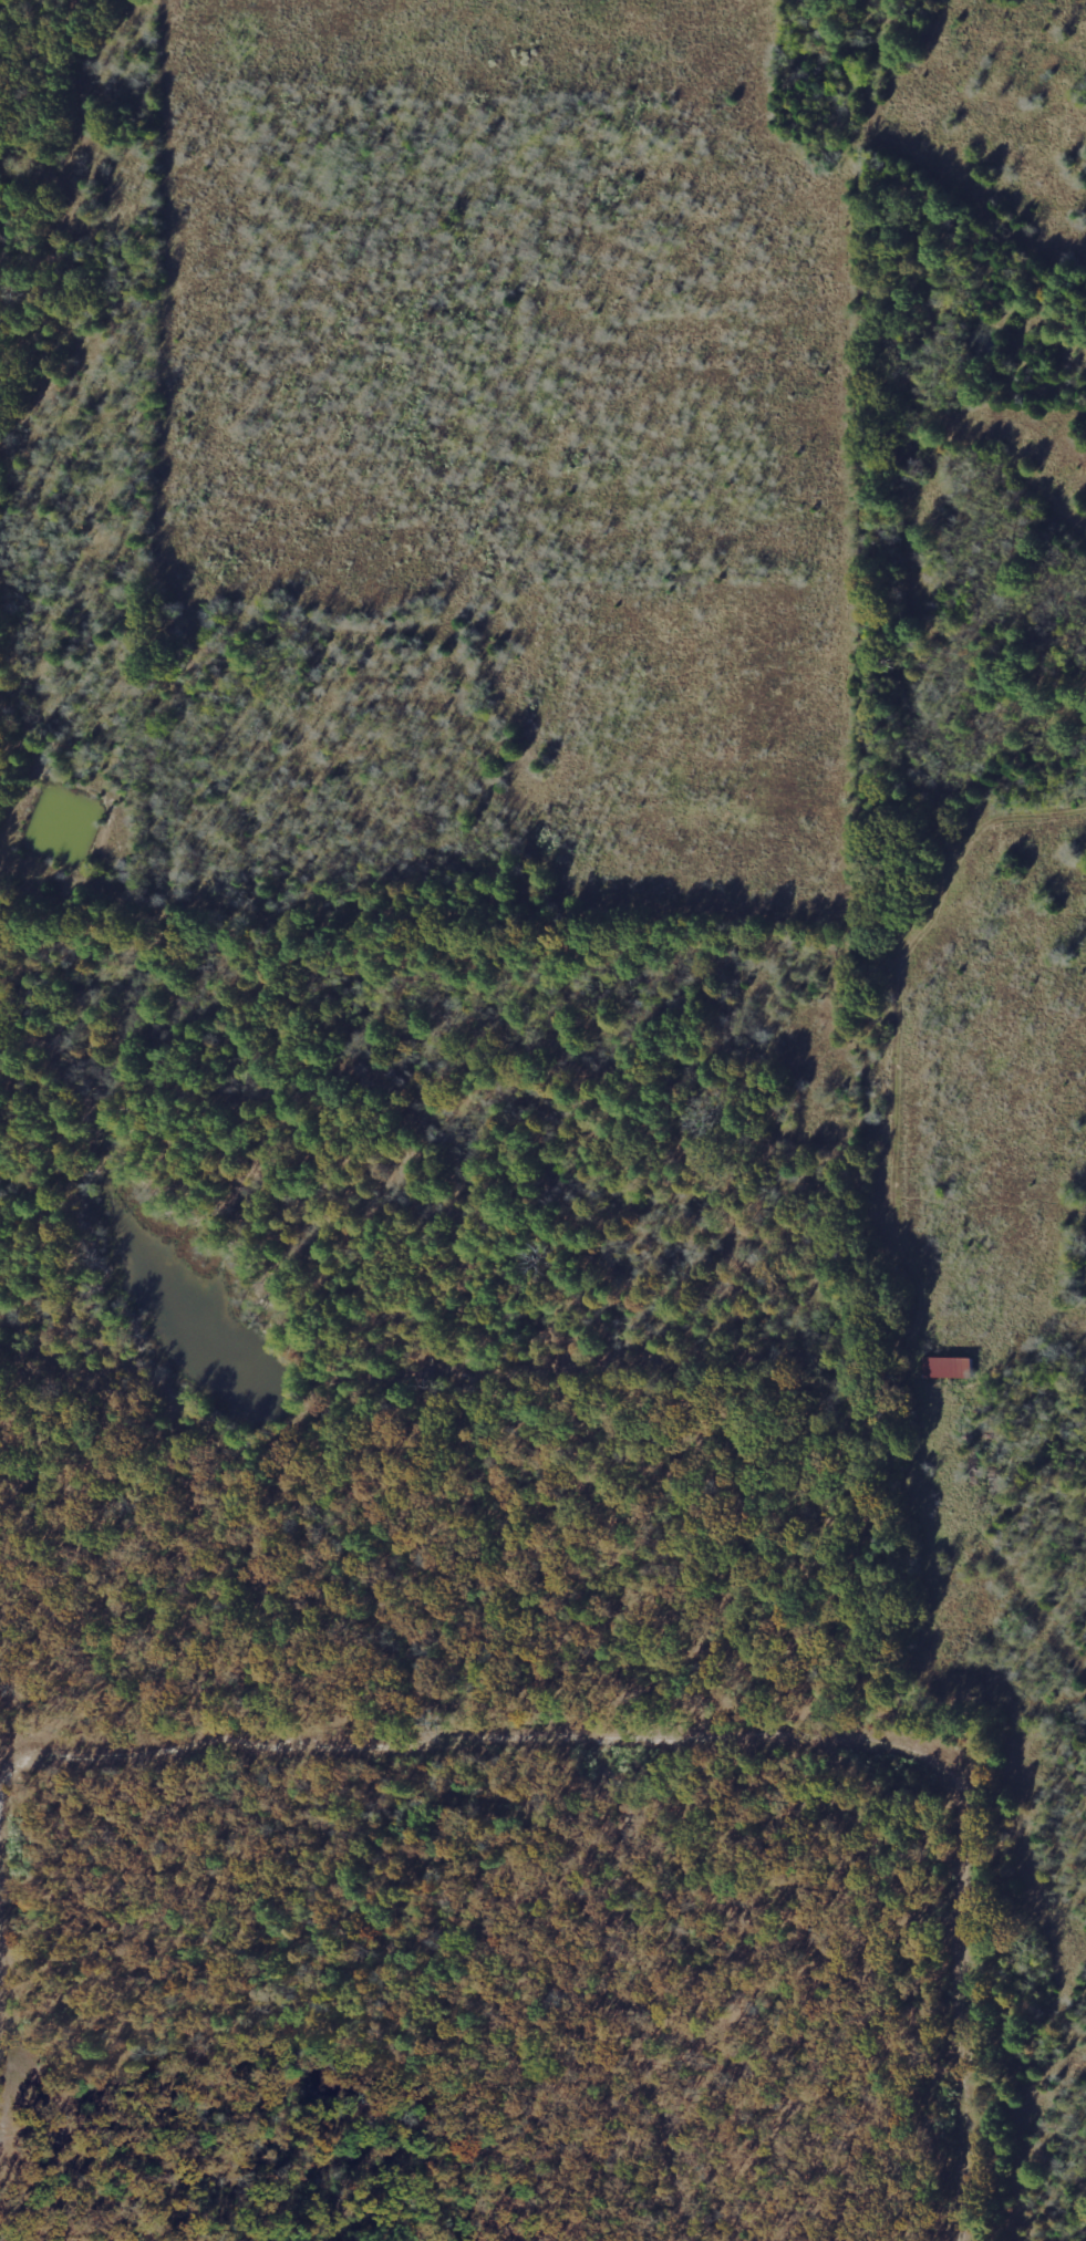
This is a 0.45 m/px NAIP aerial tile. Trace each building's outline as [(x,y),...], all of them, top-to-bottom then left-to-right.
[(930,1379),(978,1380),(978,1359),(931,1358),(930,1379)]
